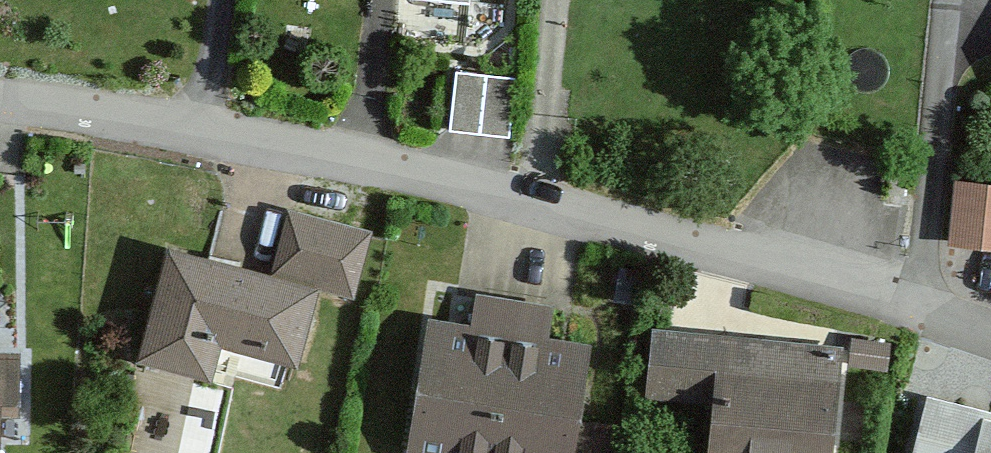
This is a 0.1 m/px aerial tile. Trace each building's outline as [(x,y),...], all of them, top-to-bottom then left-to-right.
[(516,77),(456,71),(450,129),(510,136),(516,77)] [(907,172),(889,170),(888,191),(905,193),(907,172)] [(954,240),(990,243),(990,187),(959,185),(954,240)] [(143,357),(210,375),(220,338),(297,360),(318,287),(346,295),(364,231),(292,212),(273,278),(173,250),(143,357)] [(645,272),(620,268),(615,298),(640,302),(645,272)] [(608,426),(575,422),(585,345),(547,340),(552,306),(479,296),(474,330),(433,324),(415,452),(420,452),(605,452),(608,426)] [(837,345),(657,329),(651,390),(718,397),(713,452),(827,452),(837,345)] [(888,342),(854,338),(850,363),(884,367),(888,342)] [(15,406),(17,353),(0,352),(0,406),(15,406)] [(981,426),(984,417),(922,401),(909,452),(990,452),(990,429),(981,426)]
